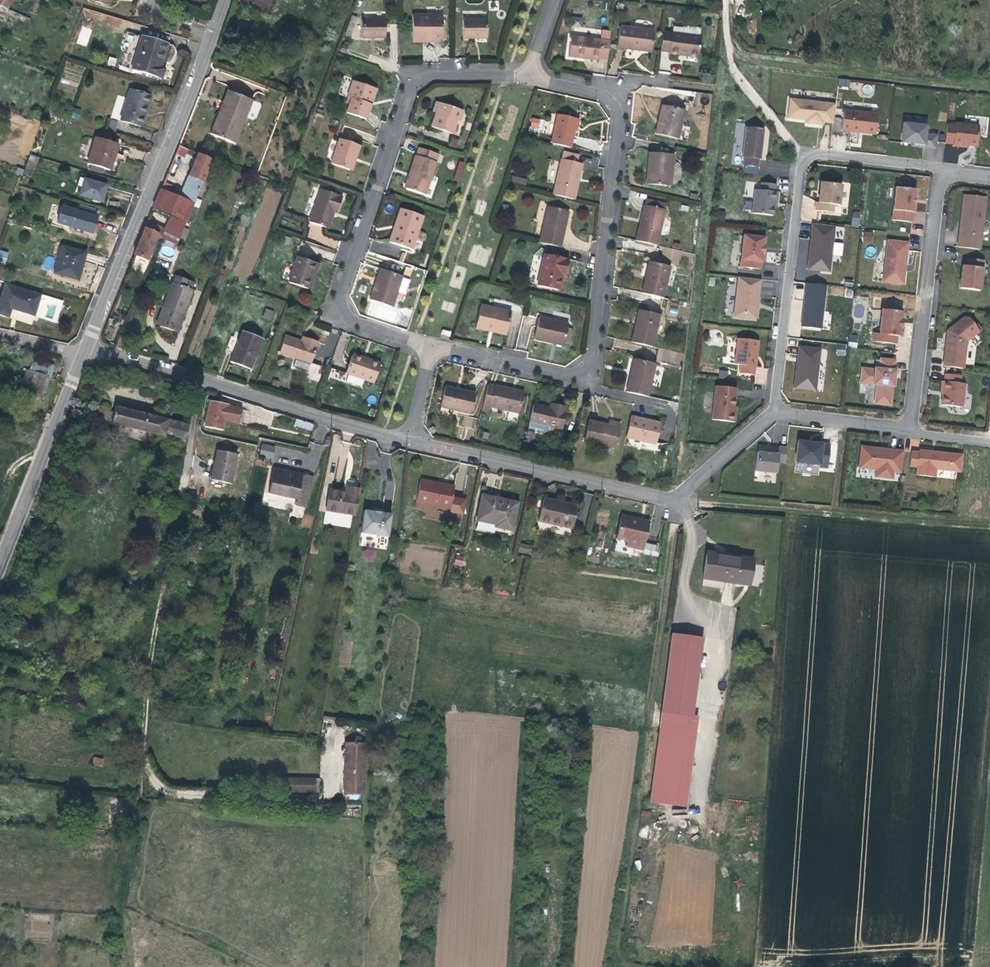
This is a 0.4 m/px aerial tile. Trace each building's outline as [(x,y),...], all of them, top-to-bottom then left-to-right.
[(7,9),(12,0),(0,0),(0,6),(7,9)] [(412,15),(412,39),(425,39),(425,41),(429,41),(433,41),(434,43),(442,43),(442,15),(412,15)] [(581,27),(582,17),(572,16),(572,27),(581,27)] [(350,37),(357,19),(353,17),(346,35),(350,37)] [(376,37),(386,37),(386,19),(361,19),(362,38),(376,37)] [(475,38),(487,38),(487,20),(463,20),(463,38),(475,38)] [(81,26),(76,43),(87,46),(92,29),(81,26)] [(636,50),(652,52),(654,30),(620,26),(617,48),(636,50)] [(684,28),(683,34),(700,36),(700,31),(698,28),(686,27),(684,28)] [(670,52),(672,33),(663,32),(660,51),(668,52),(670,52)] [(683,34),(672,33),(670,52),(668,52),(668,54),(683,56),(697,57),(700,36),(683,34)] [(164,69),(160,68),(162,61),(167,44),(142,36),(132,69),(162,78),(164,69)] [(610,41),(571,36),(569,57),(589,59),(600,61),(600,58),(608,59),(610,41)] [(838,86),(849,87),(850,80),(839,79),(838,86)] [(373,88),(353,81),(346,102),(349,104),(346,112),(366,119),(371,104),(367,103),(373,88)] [(377,89),(373,88),(367,103),(371,104),(373,100),(377,89)] [(121,120),(141,127),(146,112),(150,96),(130,90),(121,120)] [(235,144),(252,100),(227,90),(219,111),(210,134),(235,144)] [(120,111),(125,97),(118,95),(113,109),(120,111)] [(823,122),(833,123),(835,104),(791,99),(788,118),(806,120),(823,122)] [(440,102),(436,113),(435,116),(432,127),(452,134),(457,121),(459,121),(463,110),(440,102)] [(683,118),(685,110),(683,109),(662,105),(660,116),(656,134),(677,138),(679,131),(681,130),(682,125),(680,123),(681,117),(683,118)] [(79,119),(81,110),(73,108),(71,117),(79,119)] [(860,133),(875,134),(877,113),(843,109),(841,130),(860,133)] [(577,119),(558,114),(551,143),(571,147),(574,135),(577,119)] [(537,130),(540,119),(532,117),(530,128),(537,130)] [(107,130),(115,132),(118,121),(110,119),(107,130)] [(925,134),(926,125),(904,123),(901,142),(911,144),(924,145),(925,134)] [(967,145),(977,146),(979,126),(955,123),(955,125),(953,144),(962,144),(967,145)] [(944,143),(953,144),(955,125),(947,124),(944,143)] [(744,158),(759,159),(761,159),(762,150),(760,150),(761,147),(761,144),(762,144),(764,129),(746,127),(742,157),(744,158)] [(937,135),(925,134),(924,145),(924,147),(936,149),(937,135)] [(113,159),(118,144),(96,138),(88,164),(91,165),(102,168),(110,171),(113,159)] [(331,163),(349,170),(354,154),(357,155),(360,146),(340,139),(331,163)] [(419,148),(417,156),(435,162),(438,154),(419,148)] [(561,159),(577,163),(579,155),(563,152),(561,159)] [(648,169),(651,170),(649,184),(671,186),(674,155),(649,152),(648,169)] [(38,157),(30,154),(25,169),(33,172),(38,157)] [(188,176),(203,182),(212,160),(198,154),(193,166),(188,176)] [(435,162),(417,156),(416,155),(413,165),(410,174),(411,174),(406,188),(425,194),(436,162),(435,162)] [(759,159),(744,158),(743,165),(758,167),(759,159)] [(577,163),(561,159),(553,195),(574,199),(579,177),(582,164),(577,163)] [(453,180),(457,181),(463,162),(459,161),(453,180)] [(89,170),(101,174),(102,168),(91,165),(89,170)] [(188,176),(180,197),(194,203),(203,182),(188,176)] [(525,185),(526,180),(513,176),(511,181),(525,185)] [(106,186),(84,179),(82,187),(80,195),(101,201),(103,194),(106,186)] [(761,182),(760,190),(775,192),(776,184),(761,182)] [(819,193),(818,202),(834,204),(839,205),(841,185),(821,182),(819,193)] [(916,189),(896,187),(892,219),(912,222),(914,204),(916,189)] [(186,223),(194,203),(180,197),(161,189),(152,209),(171,217),(186,223)] [(343,196),(321,189),(310,222),(326,227),(330,214),(329,214),(330,210),(334,212),(337,213),(343,196)] [(774,198),(775,192),(760,190),(755,189),(752,213),(773,215),(774,200),(774,198)] [(985,197),(963,195),(960,221),(962,221),(961,227),(960,237),(959,237),(957,247),(980,249),(985,197)] [(646,198),(645,205),(665,209),(666,203),(646,198)] [(745,200),(743,209),(750,211),(752,201),(745,200)] [(834,204),(818,202),(816,202),(815,210),(833,213),(834,204)] [(665,209),(645,205),(644,205),(641,218),(636,240),(657,245),(665,210),(665,209)] [(96,217),(62,207),(57,223),(92,233),(94,225),(96,217)] [(564,234),(569,212),(548,207),(540,242),(561,247),(564,234)] [(416,239),(418,231),(423,216),(401,208),(395,224),(395,225),(398,226),(393,243),(412,249),(416,239)] [(334,212),(330,210),(329,214),(330,214),(326,227),(329,228),(334,214),(334,212)] [(167,228),(162,239),(177,245),(186,223),(171,217),(167,228)] [(158,237),(162,239),(167,228),(148,220),(141,236),(134,254),(148,260),(158,237)] [(829,272),(834,226),(812,223),(810,241),(813,241),(810,261),(808,260),(807,269),(829,272)] [(393,243),(398,226),(395,225),(389,242),(393,243)] [(418,231),(416,239),(422,241),(424,240),(425,236),(424,234),(418,231)] [(873,242),(873,232),(863,232),(863,242),(873,242)] [(741,259),(761,262),(762,262),(763,255),(764,255),(765,250),(765,245),(764,245),(765,238),(744,235),(741,259)] [(908,242),(887,240),(883,282),(904,285),(905,271),(903,271),(904,268),(904,264),(906,264),(908,242)] [(81,267),(86,253),(62,246),(54,272),(78,279),(81,267)] [(565,275),(568,260),(544,254),(537,286),(557,290),(560,276),(562,276),(565,277),(565,275)] [(289,282),(307,289),(316,263),(297,257),(289,282)] [(969,258),(968,266),(983,268),(984,260),(969,258)] [(761,262),(741,259),(741,267),(760,269),(761,262)] [(664,298),(671,266),(651,262),(648,274),(647,278),(645,277),(642,293),(664,298)] [(319,264),(316,263),(307,289),(310,290),(316,273),(319,264)] [(983,268),(968,266),(963,265),(961,275),(960,288),(980,291),(983,268)] [(377,278),(376,282),(380,284),(384,270),(380,269),(377,278)] [(403,277),(384,270),(380,284),(376,282),(370,300),(392,307),(403,277)] [(195,283),(175,276),(164,306),(157,325),(176,332),(195,283)] [(761,279),(739,277),(734,316),(756,318),(757,308),(755,307),(756,305),(756,303),(758,303),(761,279)] [(41,295),(5,283),(0,299),(0,315),(9,318),(12,309),(23,313),(34,316),(41,295)] [(826,285),(806,283),(803,310),(804,310),(804,316),(802,316),(801,327),(821,329),(826,285)] [(523,306),(513,304),(511,312),(521,314),(523,306)] [(487,328),(506,332),(511,312),(480,305),(475,328),(486,330),(487,328)] [(265,308),(262,319),(272,321),(274,310),(265,308)] [(879,333),(897,336),(899,336),(900,328),(901,319),(902,311),(882,309),(879,333)] [(638,321),(632,342),(652,347),(660,315),(640,310),(638,321)] [(947,330),(949,332),(967,341),(979,331),(968,317),(965,316),(947,330)] [(551,320),(539,317),(534,339),(556,344),(563,345),(564,343),(567,328),(568,326),(566,325),(565,323),(561,322),(558,324),(551,322),(551,320)] [(572,329),(567,328),(564,343),(568,344),(572,329)] [(242,331),(239,339),(234,354),(231,362),(251,369),(262,339),(242,331)] [(967,341),(949,332),(949,336),(948,339),(946,339),(943,366),(963,368),(967,341)] [(897,336),(879,333),(873,333),(872,341),(896,344),(897,336)] [(848,346),(857,347),(858,335),(849,334),(848,346)] [(130,339),(120,335),(116,347),(125,351),(130,339)] [(230,352),(234,354),(239,339),(231,336),(226,351),(230,352)] [(296,358),(310,363),(311,364),(319,342),(303,337),(301,341),(298,340),(286,336),(280,353),(296,358)] [(735,364),(740,364),(755,366),(757,354),(758,341),(738,338),(735,364)] [(820,349),(798,347),(797,358),(799,358),(799,362),(797,361),(794,388),(815,391),(820,349)] [(658,350),(657,361),(679,363),(680,352),(658,350)] [(346,373),(349,374),(364,379),(374,383),(381,363),(366,358),(366,360),(353,355),(346,373)] [(308,372),(310,363),(296,358),(293,367),(308,372)] [(880,367),(880,368),(894,370),(895,360),(881,358),(881,360),(880,367)] [(656,364),(636,359),(633,371),(633,375),(630,374),(626,392),(648,397),(656,364)] [(35,362),(33,361),(30,371),(25,370),(20,387),(27,390),(35,362)] [(35,362),(27,390),(25,396),(41,401),(45,384),(47,377),(49,378),(52,367),(35,362)] [(755,366),(740,364),(739,373),(754,375),(755,366)] [(878,385),(880,368),(876,368),(876,369),(862,368),(860,383),(877,385),(878,385)] [(893,377),(894,370),(880,368),(878,385),(892,386),(893,387),(894,377),(893,377)] [(719,378),(728,378),(727,370),(719,370),(719,378)] [(364,379),(349,374),(346,382),(361,387),(364,379)] [(945,374),(944,381),(960,383),(961,376),(945,374)] [(960,383),(944,381),(942,381),(941,390),(943,390),(943,395),(941,405),(962,407),(965,384),(960,383)] [(491,407),(495,386),(488,384),(482,410),(490,412),(491,407)] [(495,386),(491,407),(519,413),(520,411),(523,397),(524,394),(510,391),(511,389),(496,385),(495,386)] [(892,386),(878,385),(877,385),(874,403),(890,405),(892,386)] [(460,390),(445,386),(441,407),(471,413),(476,393),(460,390)] [(716,386),(712,419),(735,422),(736,413),(733,413),(735,401),(736,388),(716,386)] [(222,404),(209,402),(204,426),(223,431),(225,421),(238,423),(241,409),(228,406),(222,404)] [(529,422),(548,427),(561,430),(566,407),(551,403),(549,408),(545,407),(534,404),(529,422)] [(116,406),(114,413),(112,423),(186,442),(190,425),(134,411),(116,406)] [(112,423),(114,413),(93,407),(91,418),(112,423)] [(462,425),(471,428),(474,419),(465,416),(462,425)] [(656,444),(660,423),(648,421),(631,417),(626,438),(656,444)] [(294,425),(312,431),(314,424),(296,418),(294,425)] [(615,423),(609,421),(608,425),(588,421),(584,442),(616,448),(620,424),(615,423)] [(547,432),(548,427),(529,422),(528,430),(542,433),(547,432)] [(813,444),(798,442),(795,462),(819,465),(819,467),(827,468),(830,444),(813,442),(813,444)] [(260,444),(259,456),(274,457),(275,445),(260,444)] [(902,472),(904,451),(887,449),(861,446),(859,467),(877,469),(876,477),(892,479),(893,471),(902,472)] [(779,447),(778,454),(778,461),(785,462),(787,447),(779,447)] [(212,480),(230,483),(236,454),(218,450),(215,463),(212,480)] [(919,453),(917,468),(917,475),(936,477),(937,470),(943,470),(950,471),(951,471),(953,454),(937,452),(919,451),(919,453)] [(778,454),(758,452),(757,461),(756,471),(776,473),(778,461),(778,454)] [(917,468),(919,453),(911,452),(910,467),(917,468)] [(963,455),(953,454),(951,471),(961,472),(963,455)] [(296,473),(274,469),(269,493),(278,495),(298,500),(307,502),(313,477),(296,473)] [(450,508),(451,506),(452,498),(455,487),(442,485),(421,480),(417,501),(450,508)] [(356,515),(360,489),(352,488),(347,487),(346,493),(329,490),(326,510),(356,515)] [(477,521),(478,521),(495,525),(495,527),(512,531),(518,503),(498,498),(482,495),(477,521)] [(596,495),(583,495),(582,518),(596,518),(596,495)] [(465,500),(452,498),(451,506),(463,509),(465,500)] [(565,503),(543,499),(538,521),(572,528),(577,506),(565,503)] [(296,505),(306,508),(307,502),(298,500),(296,505)] [(391,514),(382,513),(373,512),(364,510),(361,533),(388,537),(391,514)] [(626,546),(643,550),(649,524),(639,522),(640,520),(621,516),(616,539),(627,542),(626,546)] [(494,533),(495,527),(495,525),(478,521),(476,530),(494,533)] [(520,543),(518,552),(531,555),(533,545),(520,543)] [(456,554),(453,564),(462,566),(466,557),(456,554)] [(724,558),(722,582),(749,585),(752,558),(731,556),(726,555),(726,558),(724,558)] [(724,558),(704,556),(702,580),(722,582),(724,558)] [(691,717),(700,640),(671,636),(662,714),(691,717)] [(656,776),(682,779),(691,780),(697,735),(661,731),(656,776)] [(352,746),(352,774),(344,774),(344,784),(344,796),(362,796),(363,746),(352,746)] [(92,765),(103,766),(104,758),(93,757),(92,765)] [(656,776),(652,807),(679,810),(682,779),(656,776)] [(691,780),(682,779),(679,810),(688,811),(691,780)] [(303,781),(280,781),(280,795),(315,796),(315,785),(303,785),(303,781)] [(319,781),(303,781),(303,785),(315,785),(315,796),(319,796),(319,781)]
